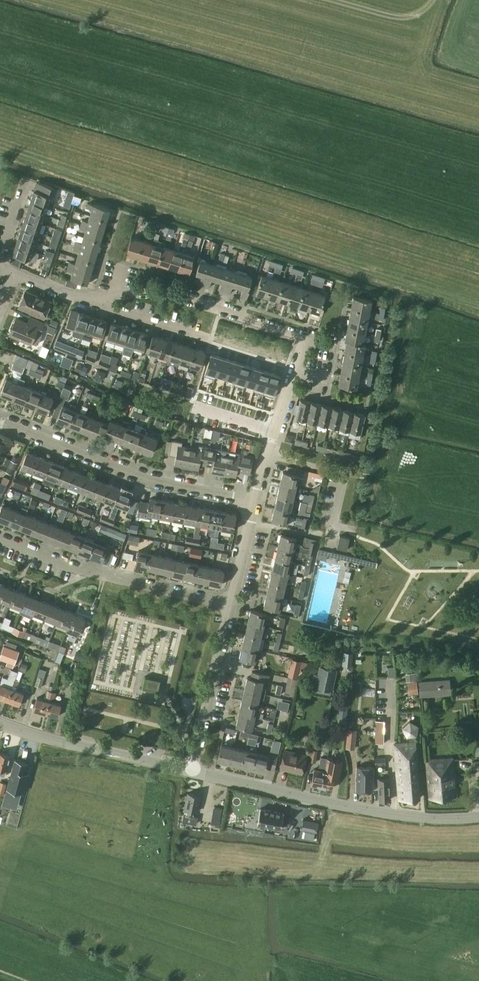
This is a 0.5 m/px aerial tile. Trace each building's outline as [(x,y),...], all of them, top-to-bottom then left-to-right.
[(30,200),(48,206),(54,188),(37,182),(30,200)] [(72,202),(65,199),(63,206),(70,208),(71,203),(72,202)] [(48,206),(30,200),(27,209),(45,215),(48,206)] [(92,210),(90,216),(106,221),(110,211),(87,204),(86,209),(92,210)] [(42,224),(45,215),(27,209),(24,218),(42,224)] [(83,219),(81,225),(103,232),(106,221),(90,216),(88,221),(83,219)] [(42,224),(24,218),(21,227),(39,233),(42,224)] [(63,227),(65,221),(61,220),(59,219),(57,225),(63,227)] [(103,232),(81,225),(80,229),(85,231),(83,237),(100,242),(103,232)] [(36,242),(39,233),(21,227),(18,236),(36,242)] [(15,245),(39,253),(33,251),(36,242),(18,236),(15,245)] [(100,242),(83,237),(82,242),(76,240),(75,245),(97,252),(100,242)] [(126,253),(137,257),(142,240),(131,237),(126,253)] [(147,260),(152,244),(142,240),(137,257),(147,260)] [(158,263),(163,247),(152,244),(147,260),(158,263)] [(39,253),(15,245),(12,254),(13,254),(10,263),(21,267),(24,258),(35,262),(36,261),(39,253)] [(77,257),(94,262),(97,252),(75,245),(73,250),(79,252),(77,257)] [(168,267),(173,250),(163,247),(158,263),(168,267)] [(179,270),(184,253),(173,250),(168,267),(179,270)] [(194,257),(184,253),(179,270),(189,273),(194,257)] [(68,266),(91,273),(94,262),(77,257),(75,263),(70,261),(68,266)] [(198,284),(209,287),(212,278),(217,280),(221,267),(200,261),(196,273),(201,275),(198,284)] [(87,283),(91,273),(68,266),(67,272),(72,273),(70,278),(87,283)] [(219,291),(229,294),(232,285),(237,286),(241,274),(221,267),(217,280),(222,281),(219,291)] [(241,274),(237,286),(242,288),(239,297),(246,299),(250,288),(249,288),(252,277),(241,274)] [(266,296),(272,278),(261,275),(256,293),(266,296)] [(277,300),(282,282),(272,278),(266,296),(277,300)] [(77,283),(67,280),(65,285),(75,288),(77,283)] [(293,285),(282,282),(277,300),(287,303),(293,285)] [(304,288),(293,285),(287,303),(298,306),(304,288)] [(314,292),(304,288),(298,306),(309,310),(314,292)] [(25,291),(19,306),(44,318),(51,302),(25,291)] [(325,295),(314,292),(309,310),(319,313),(325,295)] [(353,296),(351,307),(370,311),(372,300),(353,296)] [(146,303),(143,311),(152,314),(155,306),(146,303)] [(368,322),(370,311),(351,307),(349,318),(368,322)] [(73,335),(81,338),(89,316),(71,310),(65,328),(74,330),(72,334),(73,335)] [(89,316),(81,338),(91,341),(92,336),(98,318),(89,316)] [(42,335),(41,332),(44,323),(30,317),(27,323),(16,318),(9,334),(31,343),(36,345),(38,344),(42,335)] [(98,318),(92,336),(102,339),(107,321),(98,318)] [(368,322),(349,318),(347,329),(366,333),(368,322)] [(52,319),(49,324),(56,327),(59,322),(52,319)] [(105,340),(115,343),(120,326),(111,323),(105,340)] [(49,325),(46,331),(54,334),(56,328),(49,325)] [(129,328),(120,326),(115,343),(124,346),(129,328)] [(132,355),(133,349),(139,331),(129,328),(124,346),(122,352),(132,355)] [(366,333),(347,329),(344,341),(346,341),(363,344),(363,343),(366,333)] [(139,331),(133,349),(143,352),(148,334),(139,331)] [(158,355),(163,339),(152,335),(147,352),(158,355)] [(57,339),(54,347),(62,350),(65,342),(57,339)] [(168,359),(173,342),(163,339),(158,355),(168,359)] [(365,344),(363,343),(363,344),(346,341),(344,351),(363,355),(365,344)] [(178,366),(179,362),(184,345),(173,342),(168,359),(167,363),(178,366)] [(190,365),(195,349),(184,345),(179,362),(190,365)] [(195,349),(190,365),(200,369),(205,352),(195,349)] [(85,359),(94,363),(96,357),(92,355),(93,353),(88,351),(85,359)] [(363,355),(344,351),(342,362),(361,366),(363,355)] [(211,355),(206,373),(216,376),(221,358),(211,355)] [(67,358),(64,365),(71,367),(73,360),(67,358)] [(221,358),(216,376),(226,379),(231,361),(221,358)] [(107,369),(109,363),(100,359),(97,365),(107,369)] [(231,361),(226,379),(235,382),(241,364),(231,361)] [(25,367),(13,362),(11,368),(22,373),(25,367)] [(109,363),(107,369),(116,372),(118,365),(110,362),(110,363),(109,363)] [(340,373),(359,377),(361,366),(342,362),(340,373)] [(241,364),(235,382),(244,385),(249,366),(241,364)] [(249,366),(244,385),(252,387),(258,369),(249,366)] [(258,369),(252,387),(262,390),(268,372),(258,369)] [(12,399),(20,379),(22,373),(15,370),(13,375),(14,377),(13,381),(6,379),(0,394),(12,399)] [(139,376),(140,373),(134,370),(132,379),(138,381),(139,376)] [(268,372),(262,390),(272,393),(278,375),(268,372)] [(357,388),(359,377),(340,373),(338,384),(357,388)] [(117,377),(115,384),(120,386),(123,379),(117,377)] [(159,387),(165,389),(170,391),(173,380),(162,377),(161,383),(159,387)] [(20,379),(12,399),(24,403),(30,388),(18,384),(20,379)] [(41,392),(30,388),(24,403),(35,408),(41,392)] [(55,408),(59,397),(54,394),(53,397),(46,394),(47,392),(42,390),(41,392),(35,408),(47,413),(49,406),(55,408)] [(59,397),(55,408),(60,411),(56,421),(68,425),(75,407),(76,405),(71,403),(69,408),(63,405),(65,399),(59,397)] [(306,420),(311,402),(300,399),(296,418),(306,420)] [(317,423),(322,404),(311,402),(306,420),(317,423)] [(328,425),(332,407),(322,404),(317,423),(328,425)] [(68,425),(80,430),(86,414),(79,412),(80,409),(75,407),(68,425)] [(338,432),(339,428),(343,409),(332,407),(328,425),(335,427),(334,431),(338,432)] [(350,431),(354,412),(343,409),(339,428),(350,431)] [(365,415),(354,412),(350,431),(348,436),(359,439),(365,415)] [(86,414),(80,430),(91,435),(97,419),(86,414)] [(108,423),(97,419),(91,435),(103,439),(110,420),(109,419),(108,423)] [(116,440),(123,423),(122,424),(110,420),(103,439),(105,435),(116,440)] [(127,444),(133,429),(127,427),(129,422),(123,420),(123,423),(116,440),(127,444)] [(139,449),(147,430),(141,427),(140,431),(133,429),(127,444),(139,449)] [(147,430),(139,449),(151,454),(157,438),(145,434),(147,430)] [(213,430),(212,437),(219,438),(220,432),(213,430)] [(3,443),(10,446),(12,440),(0,434),(0,451),(3,443)] [(286,434),(284,440),(291,442),(293,435),(286,434)] [(186,468),(190,448),(182,446),(183,442),(171,440),(169,455),(175,456),(174,465),(180,466),(181,467),(186,468)] [(198,449),(190,448),(186,468),(191,469),(192,468),(198,470),(200,461),(207,462),(209,447),(199,445),(198,449)] [(209,447),(207,462),(213,463),(212,467),(211,472),(217,473),(218,474),(223,476),(227,455),(228,455),(228,451),(209,447)] [(228,451),(228,455),(227,455),(223,476),(229,476),(230,476),(236,477),(238,468),(250,470),(253,456),(228,451)] [(25,473),(27,469),(34,472),(39,457),(27,452),(20,471),(25,473)] [(11,460),(17,463),(20,456),(14,454),(11,460)] [(39,457),(34,472),(45,476),(51,461),(39,457)] [(14,469),(17,463),(11,460),(8,466),(14,469)] [(45,476),(56,481),(62,466),(51,461),(45,476)] [(56,481),(68,485),(74,470),(62,466),(56,481)] [(68,485),(79,490),(85,475),(74,470),(68,485)] [(312,470),(310,475),(321,480),(323,475),(312,470)] [(280,484),(299,488),(300,484),(297,483),(299,475),(295,474),(288,472),(286,472),(283,471),(280,484)] [(91,494),(96,479),(85,475),(79,490),(91,494)] [(1,483),(6,485),(9,479),(3,477),(1,483)] [(14,477),(11,484),(25,490),(28,482),(14,477)] [(94,503),(96,497),(103,499),(108,484),(96,479),(91,494),(88,501),(94,503)] [(120,489),(108,484),(103,499),(114,503),(120,489)] [(298,493),(299,488),(280,484),(277,496),(293,500),(295,492),(298,493)] [(30,493),(37,495),(40,489),(33,487),(30,493)] [(40,489),(37,495),(44,498),(46,492),(40,489)] [(114,503),(109,516),(114,518),(119,506),(126,508),(132,493),(120,489),(114,503)] [(18,498),(21,492),(15,490),(13,496),(18,498)] [(60,504),(63,498),(56,496),(53,502),(60,504)] [(274,507),(290,511),(293,500),(277,496),(274,507)] [(69,501),(63,498),(60,504),(67,507),(69,501)] [(159,517),(162,501),(150,498),(149,503),(140,501),(137,516),(151,518),(152,516),(159,517)] [(32,499),(29,506),(34,509),(37,501),(32,499)] [(132,499),(127,512),(133,514),(137,501),(132,499)] [(171,519),(175,503),(162,501),(159,517),(171,519)] [(44,502),(42,507),(48,510),(50,504),(44,502)] [(183,522),(187,505),(175,503),(171,519),(183,522)] [(76,511),(83,514),(86,507),(79,504),(76,511)] [(14,510),(2,505),(0,510),(0,520),(9,524),(14,510)] [(196,524),(199,508),(187,505),(183,522),(196,524)] [(14,510),(9,524),(20,528),(25,514),(28,509),(22,506),(20,512),(14,510)] [(86,507),(83,514),(90,516),(92,510),(86,507)] [(294,512),(290,511),(274,507),(271,520),(287,523),(289,516),(293,517),(294,512)] [(61,508),(59,514),(65,517),(67,511),(61,508)] [(199,534),(201,525),(208,526),(211,510),(199,508),(196,524),(193,537),(192,544),(199,545),(201,535),(199,534)] [(212,532),(213,527),(220,529),(223,512),(211,510),(208,526),(207,531),(212,532)] [(67,511),(65,517),(71,519),(73,513),(67,511)] [(223,512),(220,529),(233,531),(236,515),(223,512)] [(102,513),(99,520),(106,523),(109,516),(102,513)] [(37,519),(25,514),(20,528),(31,533),(37,519)] [(106,523),(113,525),(115,519),(114,518),(109,516),(106,523)] [(88,525),(90,520),(84,517),(82,523),(88,525)] [(48,523),(37,519),(31,533),(43,537),(48,523)] [(96,522),(90,520),(88,525),(94,528),(96,522)] [(60,528),(48,523),(43,537),(54,542),(60,528)] [(119,538),(122,532),(107,527),(105,532),(119,538)] [(66,546),(72,533),(60,528),(54,542),(66,546)] [(77,551),(83,537),(72,533),(66,546),(77,551)] [(280,534),(277,547),(301,552),(308,554),(309,548),(303,547),(302,545),(299,544),(297,546),(295,545),(297,538),(280,534)] [(128,540),(128,541),(139,543),(140,537),(129,535),(128,540)] [(185,542),(192,544),(193,537),(186,535),(185,542)] [(346,550),(349,538),(340,536),(337,548),(346,550)] [(89,556),(94,542),(83,537),(77,551),(89,556)] [(96,537),(95,542),(94,542),(89,556),(101,560),(106,547),(108,542),(96,537)] [(195,547),(193,554),(201,555),(203,549),(196,547),(195,547)] [(277,547),(275,559),(291,563),(293,556),(300,558),(301,552),(277,547)] [(319,549),(316,559),(319,559),(320,554),(329,557),(330,552),(319,549)] [(101,563),(115,567),(120,555),(106,550),(101,563)] [(135,565),(147,568),(151,554),(138,551),(135,565)] [(377,563),(333,552),(332,557),(347,560),(345,567),(348,567),(350,561),(376,567),(377,563)] [(151,554),(147,568),(159,571),(163,556),(151,554)] [(171,574),(175,559),(163,556),(159,571),(171,574)] [(183,577),(187,562),(175,559),(171,574),(183,577)] [(290,569),(291,563),(275,559),(272,570),(288,574),(292,575),(293,569),(290,569)] [(196,580),(199,565),(187,562),(183,577),(196,580)] [(208,582),(211,568),(199,565),(196,580),(208,582)] [(211,568),(208,582),(220,585),(224,571),(211,568)] [(285,586),(288,574),(272,570),(269,582),(285,586)] [(283,598),(285,586),(269,582),(266,594),(283,598)] [(10,604),(15,590),(4,586),(0,596),(0,609),(1,609),(4,602),(10,604)] [(27,595),(15,590),(10,604),(21,609),(20,612),(27,595)] [(280,610),(283,598),(266,594),(264,606),(280,610)] [(33,613),(38,599),(37,596),(34,595),(32,597),(27,595),(21,609),(20,612),(31,617),(33,613)] [(50,604),(38,599),(33,613),(44,618),(50,604)] [(56,623),(62,609),(50,604),(44,618),(56,623)] [(67,627),(73,613),(62,609),(56,623),(67,627)] [(247,622),(263,626),(266,614),(250,610),(247,622)] [(77,636),(79,632),(85,618),(73,613),(67,627),(68,627),(66,631),(77,636)] [(263,626),(247,622),(245,634),(261,638),(263,626)] [(20,629),(14,626),(12,632),(18,635),(20,629)] [(35,641),(37,636),(31,633),(29,639),(35,641)] [(258,649),(261,638),(245,634),(242,646),(261,650),(258,649)] [(45,639),(37,636),(35,641),(46,646),(50,637),(46,636),(45,639)] [(58,651),(60,645),(54,642),(52,648),(58,651)] [(19,651),(4,645),(0,655),(0,659),(14,664),(19,651)] [(66,647),(60,645),(58,651),(64,653),(66,647)] [(260,655),(261,650),(242,646),(239,658),(255,662),(257,654),(260,655)] [(80,661),(84,653),(77,650),(73,658),(80,661)] [(352,665),(353,652),(343,651),(342,665),(352,665)] [(21,663),(19,670),(23,672),(25,672),(27,665),(21,663)] [(316,684),(331,688),(336,669),(321,665),(316,684)] [(41,687),(47,670),(40,668),(35,685),(41,687)] [(7,700),(13,685),(15,679),(18,671),(11,669),(7,678),(3,676),(0,683),(0,698),(7,700)] [(290,669),(288,676),(293,677),(297,678),(297,674),(298,671),(290,669)] [(247,677),(244,689),(264,694),(265,689),(261,688),(263,681),(268,682),(269,675),(252,671),(250,678),(247,677)] [(405,681),(416,680),(415,672),(405,673),(405,681)] [(145,677),(142,688),(157,691),(160,680),(145,677)] [(294,693),(296,681),(286,679),(285,692),(294,693)] [(448,680),(420,682),(421,696),(449,694),(448,680)] [(12,688),(7,700),(19,704),(23,692),(16,690),(12,688)] [(363,688),(363,697),(375,697),(375,688),(363,688)] [(241,701),(257,705),(259,698),(263,699),(264,694),(244,689),(241,701)] [(37,697),(33,710),(45,713),(49,701),(50,697),(51,691),(47,690),(44,699),(37,697)] [(281,708),(287,710),(289,702),(283,700),(281,708)] [(340,700),(337,722),(346,723),(348,701),(340,700)] [(49,701),(45,713),(57,717),(61,704),(53,702),(49,701)] [(256,712),(257,705),(241,701),(239,713),(255,717),(255,716),(262,718),(263,713),(256,712)] [(255,717),(239,713),(236,725),(252,729),(255,717)] [(393,742),(394,754),(416,752),(416,745),(415,734),(417,725),(409,720),(402,727),(406,735),(408,734),(409,741),(393,742)] [(346,747),(355,748),(357,729),(347,729),(346,747)] [(313,741),(312,749),(311,749),(309,761),(316,762),(318,750),(316,750),(318,742),(313,741)] [(217,760),(229,763),(233,747),(221,744),(217,760)] [(229,763),(241,766),(245,750),(233,747),(229,763)] [(301,773),(306,754),(285,749),(280,768),(301,773)] [(241,766),(253,769),(257,753),(245,750),(241,766)] [(257,753),(253,769),(265,772),(266,768),(274,770),(278,754),(270,751),(268,756),(257,753)] [(1,774),(2,770),(6,771),(11,755),(0,752),(0,773),(1,774)] [(396,769),(417,767),(416,752),(394,754),(396,769)] [(311,784),(322,786),(327,758),(320,757),(318,769),(314,769),(311,784)] [(452,757),(426,759),(429,798),(456,796),(452,757)] [(334,759),(327,758),(322,786),(332,788),(334,775),(339,776),(342,761),(334,759)] [(27,772),(24,771),(27,762),(15,759),(3,802),(15,805),(19,792),(22,793),(26,779),(28,773),(28,772),(27,772)] [(356,791),(373,791),(373,767),(357,766),(356,791)] [(397,784),(419,781),(417,767),(396,769),(397,784)] [(388,778),(378,778),(379,800),(389,800),(388,778)] [(419,781),(397,784),(398,799),(420,797),(419,781)] [(188,793),(184,811),(186,811),(185,815),(193,816),(194,811),(197,812),(200,795),(188,793)] [(261,808),(258,824),(263,825),(275,828),(281,829),(282,822),(288,823),(290,816),(283,815),(284,813),(275,811),(269,810),(261,808)] [(303,819),(301,829),(303,829),(302,837),(313,839),(314,832),(317,832),(319,822),(303,819)]
